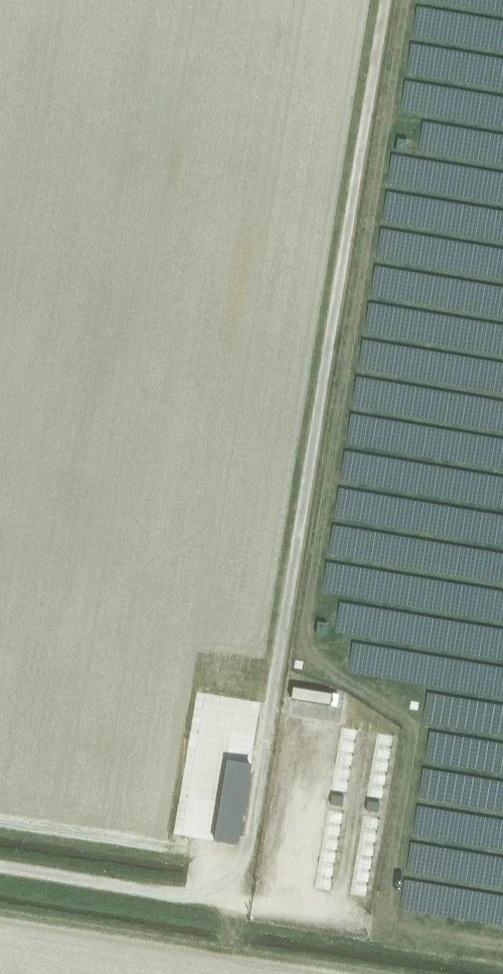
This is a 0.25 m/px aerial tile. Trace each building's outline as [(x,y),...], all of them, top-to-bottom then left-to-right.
[(293,689),(291,700),(331,707),(333,695),(293,689)] [(216,841),(216,842),(226,844),(237,846),(250,765),(239,763),(228,761),(217,835),(216,841)]
